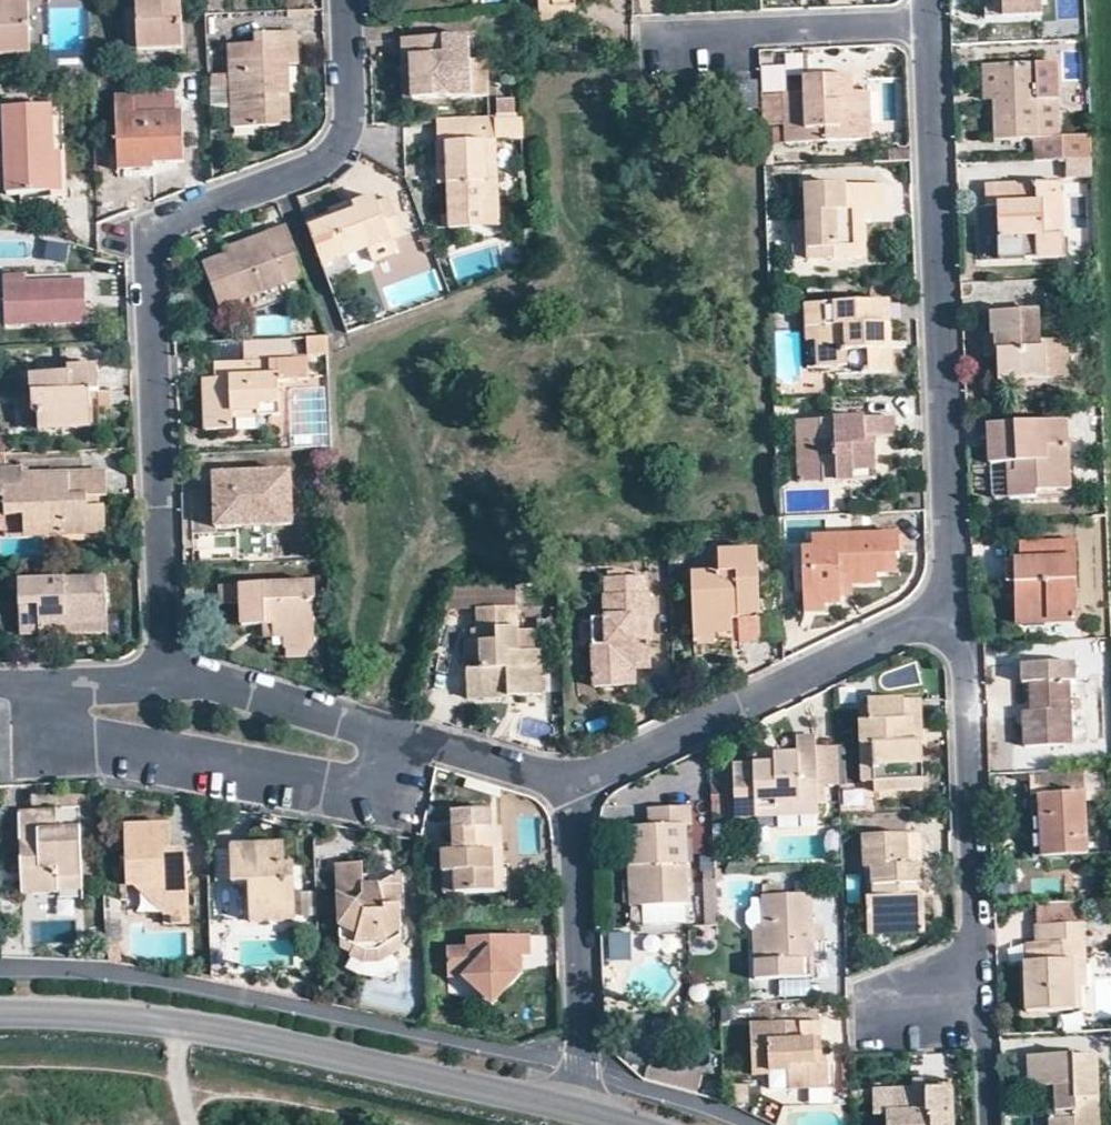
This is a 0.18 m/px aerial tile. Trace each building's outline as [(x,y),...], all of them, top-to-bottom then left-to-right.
[(0,7),(26,6),(29,52),(40,52),(39,8),(38,0),(0,0),(0,3),(0,7)] [(162,4),(161,0),(123,0),(124,51),(136,50),(135,5),(162,4)] [(537,22),(574,19),(573,0),(535,0),(537,22)] [(991,17),(1045,14),(1045,0),(990,0),(991,17)] [(29,55),(29,52),(26,6),(0,7),(0,3),(0,56),(29,55)] [(181,48),(179,3),(162,4),(135,5),(136,50),(181,48)] [(288,96),(289,96),(287,64),(297,65),(296,34),(252,35),(253,44),(228,46),(230,127),(279,126),(279,123),(278,97),(288,96)] [(399,39),(400,60),(412,59),(413,77),(410,77),(410,98),(471,96),(467,37),(399,39)] [(412,59),(400,60),(401,99),(410,98),(410,77),(413,77),(412,59)] [(1037,99),(1035,64),(990,65),(991,99),(993,140),(1046,138),(1059,136),(1057,99),(1047,100),(1037,99)] [(1037,99),(1047,100),(1044,64),(1035,64),(1037,99)] [(991,99),(990,65),(980,65),(981,100),(991,99)] [(209,74),(210,103),(227,102),(226,73),(209,74)] [(802,93),(781,94),(782,128),(783,143),(860,140),(858,101),(851,101),(850,92),(850,75),(802,77),(802,93)] [(755,82),(732,84),(733,111),(756,110),(755,82)] [(173,92),(132,94),(133,113),(173,111),(173,92)] [(867,92),(850,92),(851,101),(858,101),(860,140),(870,139),(867,92)] [(133,113),(132,94),(113,94),(116,170),(152,169),(152,163),(181,162),(179,111),(173,111),(133,113)] [(781,94),(761,95),(762,110),(763,129),(782,128),(781,94)] [(290,123),(288,96),(278,97),(279,123),(290,123)] [(1,108),(13,108),(12,98),(1,99),(1,108)] [(50,107),(13,108),(1,108),(5,195),(54,193),(52,153),(50,107)] [(518,118),(494,119),(494,140),(520,139),(518,118)] [(470,120),(435,120),(436,143),(472,141),(471,120),(470,120)] [(1059,136),(1046,138),(1047,160),(1071,159),(1070,136),(1059,136)] [(494,140),(472,141),(436,143),(436,166),(444,166),(445,184),(445,229),(482,227),(481,181),(496,181),(494,140)] [(60,153),(52,153),(54,193),(63,192),(60,153)] [(1091,176),(1091,159),(1064,159),(1064,175),(1091,176)] [(444,166),(436,166),(437,185),(445,184),(444,166)] [(497,226),(496,181),(481,181),(482,227),(497,226)] [(1034,202),(1033,188),(1033,181),(983,184),(985,203),(995,204),(1007,203),(1034,202)] [(854,211),(863,212),(884,210),(883,182),(804,187),(808,261),(856,258),(854,211)] [(1058,187),(1033,188),(1034,202),(1007,203),(1007,213),(995,214),(998,259),(1036,258),(1036,239),(1060,238),(1058,187)] [(353,212),(329,220),(344,257),(388,240),(374,203),(372,197),(350,205),(353,212)] [(387,199),(374,203),(388,240),(400,236),(387,199)] [(1007,213),(1007,203),(995,204),(995,214),(1007,213)] [(326,214),(329,220),(353,212),(350,205),(326,214)] [(866,257),(863,212),(854,211),(856,258),(866,257)] [(263,233),(243,241),(244,248),(224,256),(202,264),(218,310),(282,284),(263,233)] [(1061,257),(1060,238),(1036,239),(1036,258),(1061,257)] [(394,255),(388,240),(344,257),(349,271),(394,255)] [(244,248),(243,241),(221,248),(224,256),(244,248)] [(3,285),(36,283),(36,275),(3,276),(3,285)] [(82,281),(36,283),(3,285),(4,303),(5,327),(85,323),(82,281)] [(803,306),(804,328),(819,328),(821,368),(848,366),(847,352),(866,351),(869,375),(891,373),(890,349),(882,349),(881,325),(889,325),(888,302),(803,306)] [(992,311),(993,336),(999,380),(1047,377),(1046,345),(1042,346),(1041,308),(992,311)] [(890,349),(889,325),(881,325),(882,349),(890,349)] [(819,328),(804,328),(807,368),(821,368),(819,328)] [(326,335),(305,337),(306,355),(327,354),(326,335)] [(214,364),(214,379),(266,377),(265,361),(214,364)] [(65,366),(66,373),(66,391),(87,391),(96,390),(95,365),(65,366)] [(88,412),(87,391),(66,391),(66,373),(29,376),(31,413),(36,413),(37,430),(75,428),(74,413),(88,412)] [(266,377),(214,379),(203,380),(205,431),(231,429),(231,414),(258,413),(258,416),(276,415),(276,376),(266,377)] [(98,426),(96,390),(87,391),(88,412),(74,413),(75,428),(98,426)] [(795,422),(795,443),(806,442),(806,455),(821,454),(822,482),(856,480),(855,471),(877,470),(876,444),(866,445),(865,438),(875,438),(895,437),(894,418),(795,422)] [(1065,422),(998,425),(999,447),(989,447),(989,465),(1006,464),(1007,499),(1035,498),(1035,490),(1068,489),(1065,422)] [(998,425),(998,424),(988,424),(989,447),(999,447),(998,425)] [(806,442),(795,443),(797,483),(822,482),(821,454),(806,455),(806,442)] [(103,470),(66,472),(67,496),(85,496),(98,495),(104,495),(103,470)] [(878,479),(877,470),(855,471),(856,480),(878,479)] [(85,507),(85,496),(67,496),(66,472),(19,474),(21,488),(3,489),(4,516),(22,516),(22,522),(52,521),(53,535),(102,533),(102,506),(97,506),(85,507)] [(213,528),(241,527),(241,519),(265,517),(266,525),(290,524),(288,472),(221,475),(221,489),(211,490),(213,528)] [(97,506),(98,495),(85,496),(85,507),(97,506)] [(241,527),(266,525),(265,517),(241,519),(241,527)] [(52,521),(22,522),(23,536),(53,535),(52,521)] [(800,547),(800,569),(808,569),(809,589),(801,589),(803,612),(823,612),(823,603),(840,603),(839,597),(838,585),(851,585),(876,583),(875,574),(896,573),(895,556),(898,555),(896,534),(810,537),(810,546),(800,547)] [(1018,542),(1019,559),(1073,558),(1072,540),(1018,542)] [(691,573),(693,618),(712,617),(713,633),(731,632),(731,616),(758,614),(756,550),(716,552),(717,572),(691,573)] [(1073,558),(1019,559),(1012,559),(1014,622),(1076,619),(1073,558)] [(808,569),(800,569),(801,589),(809,589),(808,569)] [(102,577),(35,580),(37,629),(65,628),(104,626),(102,577)] [(593,686),(624,685),(623,669),(634,668),(649,668),(646,577),(603,579),(604,617),(591,618),(593,686)] [(35,580),(34,580),(16,581),(19,635),(37,634),(37,629),(35,580)] [(310,583),(261,585),(262,603),(239,604),(239,626),(260,625),(271,625),(271,638),(282,638),(312,637),(310,583)] [(262,603),(261,585),(217,587),(218,605),(239,604),(262,603)] [(851,596),(851,585),(838,585),(839,597),(851,596)] [(477,610),(477,629),(516,628),(515,608),(477,610)] [(712,617),(693,618),(694,646),(713,646),(713,634),(713,633),(712,617)] [(271,625),(260,625),(261,639),(271,638),(271,625)] [(104,626),(65,628),(66,635),(104,633),(104,626)] [(516,628),(477,629),(472,629),(472,642),(478,642),(478,670),(465,670),(465,697),(539,693),(538,650),(517,651),(516,628)] [(312,637),(282,638),(282,648),(313,647),(312,637)] [(478,642),(472,642),(463,642),(465,670),(478,670),(478,642)] [(1073,682),(1072,664),(1034,665),(1019,665),(1020,683),(1027,683),(1034,683),(1038,683),(1040,712),(1028,713),(1021,713),(1024,748),(1070,745),(1067,682),(1073,682)] [(635,685),(634,668),(623,669),(624,685),(625,685),(635,685)] [(1038,683),(1034,683),(1027,683),(1028,713),(1040,712),(1038,683)] [(912,721),(918,720),(917,700),(867,702),(868,722),(860,722),(861,745),(871,745),(872,782),(873,791),(921,789),(919,744),(913,743),(912,721)] [(796,756),(772,756),(772,765),(752,766),(733,766),(735,819),(759,818),(758,810),(775,810),(774,805),(818,805),(816,755),(815,738),(796,738),(796,756)] [(871,745),(861,745),(862,783),(872,782),(871,745)] [(839,804),(837,754),(816,755),(818,805),(839,804)] [(772,765),(772,756),(752,756),(752,766),(772,765)] [(1070,771),(1029,773),(1029,797),(1039,797),(1072,795),(1070,771)] [(863,809),(863,789),(843,789),(843,809),(863,809)] [(1072,795),(1039,797),(1041,858),(1086,855),(1083,795),(1072,795)] [(1041,858),(1039,797),(1029,797),(1033,859),(1041,858)] [(624,825),(625,863),(634,863),(635,904),(638,904),(685,903),(682,823),(689,822),(688,803),(645,804),(645,824),(624,825)] [(818,817),(818,805),(774,805),(775,810),(758,810),(759,818),(818,817)] [(451,813),(452,829),(490,827),(488,811),(451,813)] [(53,813),(36,814),(36,832),(54,831),(53,813)] [(36,814),(35,814),(19,814),(20,842),(31,850),(39,850),(41,858),(20,860),(22,896),(60,894),(60,889),(59,881),(79,880),(77,830),(54,831),(36,832),(36,814)] [(168,825),(160,826),(160,852),(170,851),(168,825)] [(160,852),(160,826),(122,828),(124,889),(149,887),(163,901),(163,917),(164,925),(188,924),(186,862),(185,858),(183,853),(180,851),(176,850),(170,851),(160,852)] [(490,827),(452,829),(452,852),(440,853),(441,872),(452,872),(452,894),(493,891),(490,827)] [(500,827),(490,827),(493,891),(503,891),(500,827)] [(922,923),(921,896),(918,896),(917,884),(920,885),(920,866),(907,866),(905,835),(863,837),(864,869),(871,869),(872,897),(864,898),(866,925),(922,923)] [(31,850),(20,842),(20,860),(41,858),(39,850),(31,850)] [(291,864),(283,865),(259,866),(258,845),(228,847),(231,884),(246,884),(248,910),(267,910),(268,914),(294,913),(291,864)] [(281,845),(258,845),(259,866),(283,865),(281,845)] [(338,864),(340,938),(355,943),(352,954),(365,957),(382,957),(393,948),(389,939),(401,933),(398,871),(378,884),(363,884),(362,862),(338,864)] [(634,863),(625,863),(627,904),(635,904),(634,863)] [(442,894),(452,894),(452,872),(441,872),(442,894)] [(80,888),(79,880),(59,881),(60,889),(80,888)] [(926,884),(920,885),(917,884),(918,896),(921,896),(926,895),(926,884)] [(149,887),(124,889),(163,917),(163,901),(149,887)] [(760,898),(763,938),(765,961),(801,959),(812,958),(810,927),(809,895),(760,898)] [(1082,926),(1081,901),(1034,903),(1035,928),(1082,926)] [(685,903),(638,904),(638,920),(685,919),(685,903)] [(267,910),(248,910),(248,924),(294,922),(294,913),(268,914),(267,910)] [(922,923),(866,925),(866,936),(923,934),(922,923)] [(1035,928),(1035,944),(1083,942),(1082,926),(1035,928)] [(810,927),(812,958),(812,960),(821,958),(819,928),(810,927)] [(530,935),(467,938),(468,948),(447,949),(449,978),(463,978),(479,992),(492,979),(506,992),(521,975),(509,964),(509,961),(509,956),(520,955),(531,955),(530,935)] [(752,962),(765,961),(763,938),(751,939),(752,962)] [(1083,942),(1035,944),(1035,963),(1026,963),(1023,963),(1024,1012),(1074,1011),(1072,969),(1084,969),(1083,942)] [(1035,963),(1035,944),(1025,944),(1026,963),(1035,963)] [(521,975),(520,955),(509,956),(509,961),(509,964),(521,975)] [(802,975),(801,959),(765,961),(752,962),(753,978),(802,975)] [(1085,988),(1084,969),(1072,969),(1074,1011),(1080,1011),(1080,988),(1085,988)] [(506,992),(492,979),(479,992),(494,1005),(506,992)] [(826,1063),(822,1063),(814,1063),(813,1041),(822,1041),(821,1021),(750,1023),(752,1075),(769,1075),(768,1072),(786,1071),(787,1091),(806,1090),(805,1084),(827,1083),(826,1063)] [(822,1063),(822,1041),(813,1041),(814,1063),(822,1063)] [(1028,1089),(1053,1088),(1054,1120),(1048,1120),(1048,1124),(1098,1124),(1095,1058),(1072,1059),(1071,1055),(1026,1058),(1028,1089)] [(787,1091),(786,1071),(768,1072),(769,1075),(770,1092),(787,1091)] [(924,1083),(925,1092),(910,1092),(873,1092),(872,1117),(887,1116),(887,1124),(948,1124),(947,1082),(924,1083)] [(924,1083),(924,1082),(909,1082),(910,1092),(925,1092),(924,1083)]
